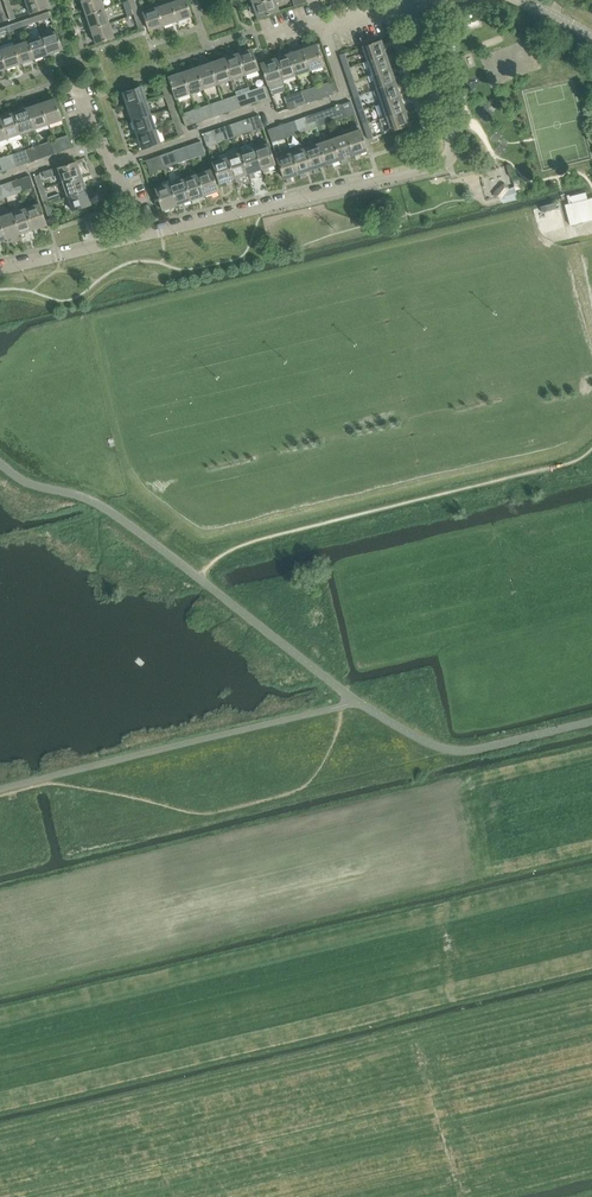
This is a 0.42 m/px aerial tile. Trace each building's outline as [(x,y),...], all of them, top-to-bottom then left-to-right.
[(46,0),(25,0),(30,13),(48,7),(46,0)] [(86,15),(104,9),(101,0),(83,0),(81,1),(86,15)] [(133,15),(138,13),(134,0),(129,0),(128,0),(133,15)] [(171,3),(177,21),(191,16),(186,0),(179,0),(171,3)] [(275,0),(268,0),(253,5),(253,6),(249,7),(251,11),(255,10),(258,19),(279,11),(275,0)] [(171,3),(157,7),(163,26),(177,21),(171,3)] [(15,18),(10,4),(5,6),(10,20),(15,18)] [(149,30),(163,26),(157,7),(142,12),(149,30)] [(86,15),(91,29),(109,23),(104,9),(86,15)] [(49,11),(35,16),(37,21),(51,16),(49,11)] [(143,27),(138,13),(133,15),(138,29),(143,27)] [(35,16),(21,21),(23,26),(37,21),(35,16)] [(480,25),(478,18),(466,21),(468,28),(480,25)] [(11,24),(7,25),(9,31),(23,26),(21,21),(11,24)] [(114,37),(109,23),(91,29),(95,43),(114,37)] [(0,28),(0,34),(9,31),(7,25),(0,28)] [(56,31),(41,35),(48,54),(62,49),(56,31)] [(41,35),(28,40),(34,59),(48,54),(41,35)] [(28,40),(14,45),(20,64),(34,59),(28,40)] [(310,47),(302,50),(309,71),(324,66),(316,45),(315,45),(313,41),(309,42),(310,47)] [(363,47),(368,62),(386,56),(381,41),(363,47)] [(13,43),(0,47),(0,49),(0,50),(6,68),(20,64),(14,45),(13,43)] [(245,51),(237,54),(244,75),(259,70),(252,49),(250,50),(248,45),(244,47),(245,51)] [(297,51),(288,54),(295,76),(309,71),(302,50),(301,50),(299,46),(295,47),(297,51)] [(231,56),(223,59),(231,80),(244,75),(237,54),(236,54),(235,50),(230,52),(231,56)] [(283,56),(274,59),(281,80),(295,76),(288,54),(287,55),(286,50),(281,52),(283,56)] [(339,55),(345,70),(350,68),(345,53),(339,55)] [(218,60),(210,63),(217,84),(231,80),(223,59),(221,55),(217,56),(218,60)] [(269,61),(261,63),(268,85),(270,90),(283,86),(281,80),(274,59),(273,59),(272,55),(267,57),(269,61)] [(362,64),(364,70),(370,68),(373,76),(391,70),(386,56),(368,62),(362,64)] [(204,65),(196,68),(203,89),(217,84),(210,63),(208,64),(207,59),(202,61),(204,65)] [(190,70),(182,72),(190,94),(203,89),(196,68),(194,68),(193,64),(188,65),(190,70)] [(175,98),(190,94),(182,72),(180,73),(179,68),(175,70),(176,74),(168,77),(175,98)] [(345,70),(349,84),(354,82),(350,68),(345,70)] [(367,78),(369,84),(375,82),(377,90),(396,84),(391,70),(373,76),(367,78)] [(158,80),(163,95),(169,93),(164,78),(158,80)] [(323,98),(333,94),(329,82),(310,88),(312,95),(321,92),(323,98)] [(349,84),(354,98),(359,96),(354,82),(349,84)] [(373,92),(375,97),(379,95),(382,104),(401,98),(396,84),(377,90),(373,92)] [(264,86),(246,92),(248,99),(256,96),(258,102),(269,98),(264,86)] [(122,93),(127,107),(145,101),(140,87),(122,93)] [(310,88),(301,91),(305,104),(323,98),(321,92),(312,95),(310,88)] [(301,91),(283,97),(285,104),(293,101),(295,107),(305,104),(301,91)] [(246,92),(236,95),(240,108),(258,102),(256,96),(248,99),(246,92)] [(169,93),(163,95),(164,96),(166,102),(168,109),(174,107),(169,93)] [(49,100),(40,103),(47,125),(62,120),(55,98),(53,99),(52,95),(47,96),(49,100)] [(236,95),(218,101),(220,108),(229,105),(231,111),(240,108),(236,95)] [(354,98),(359,112),(364,110),(359,96),(354,98)] [(382,104),(386,117),(387,118),(405,112),(401,98),(382,104)] [(35,105),(27,108),(34,130),(47,125),(40,103),(39,104),(38,99),(33,101),(35,105)] [(127,107),(132,121),(150,115),(145,101),(127,107)] [(218,101),(208,105),(213,117),(231,111),(229,105),(220,108),(218,101)] [(293,101),(285,104),(287,110),(295,107),(293,101)] [(350,101),(332,108),(334,114),(342,111),(344,117),(355,114),(350,101)] [(21,110),(13,113),(20,134),(34,130),(27,108),(26,108),(24,104),(20,106),(21,110)] [(208,105),(191,111),(193,118),(201,115),(203,120),(213,117),(208,105)] [(168,109),(173,123),(179,121),(174,107),(168,109)] [(332,108),(322,111),(326,123),(344,117),(342,111),(334,114),(332,108)] [(7,139),(8,143),(22,139),(20,134),(13,113),(12,113),(11,109),(6,110),(8,114),(0,117),(0,119),(7,139)] [(359,112),(363,126),(369,124),(364,110),(359,112)] [(185,127),(203,120),(201,115),(193,118),(191,111),(181,114),(185,127)] [(322,111),(304,117),(307,124),(315,121),(317,126),(326,123),(322,111)] [(410,125),(405,112),(387,118),(386,117),(379,119),(384,134),(410,125)] [(132,121),(137,135),(155,129),(150,115),(132,121)] [(258,115),(240,121),(242,127),(250,125),(252,131),(262,128),(258,115)] [(304,117),(295,120),(299,133),(317,126),(315,121),(307,124),(304,117)] [(295,120),(277,126),(279,133),(287,130),(289,136),(299,133),(295,120)] [(184,135),(179,121),(173,123),(178,137),(184,135)] [(234,137),(252,131),(250,125),(242,127),(240,121),(230,125),(234,137)] [(351,132),(345,134),(353,156),(354,155),(356,159),(360,158),(359,154),(367,151),(360,129),(358,124),(351,127),(352,132),(351,132)] [(373,137),(369,124),(363,126),(368,139),(373,137)] [(224,140),(234,137),(230,125),(212,131),(214,137),(222,134),(224,140)] [(272,142),(289,136),(287,130),(279,133),(277,126),(268,129),(272,142)] [(160,143),(155,129),(137,135),(142,149),(160,143)] [(207,146),(224,140),(222,134),(214,137),(212,131),(203,134),(207,146)] [(345,158),(353,156),(345,134),(331,139),(339,160),(341,160),(342,164),(347,162),(345,158)] [(67,135),(49,142),(51,149),(59,146),(61,151),(71,148),(67,135)] [(332,163),(339,160),(331,139),(318,144),(325,165),(327,164),(328,168),(333,167),(332,163)] [(200,141),(183,147),(185,154),(193,151),(195,157),(205,153),(200,141)] [(49,142),(39,145),(43,157),(61,151),(59,146),(51,149),(49,142)] [(268,143),(253,148),(261,170),(263,169),(264,173),(268,171),(267,167),(275,165),(268,143)] [(304,172),(311,170),(304,148),(305,148),(304,144),(289,149),(298,174),(300,174),(301,178),(306,176),(304,172)] [(318,168),(325,165),(318,144),(305,148),(304,148),(311,170),(313,169),(315,173),(319,172),(318,168)] [(39,145),(21,151),(24,158),(32,155),(33,161),(43,157),(39,145)] [(183,147),(173,150),(177,163),(195,157),(193,151),(185,154),(183,147)] [(254,172),(261,170),(253,148),(240,153),(247,174),(249,174),(250,178),(255,176),(254,172)] [(290,177),(298,174),(289,149),(276,153),(284,179),(286,178),(287,183),(292,181),(290,177)] [(173,150),(155,157),(157,164),(166,161),(168,166),(177,163),(173,150)] [(21,151),(12,154),(16,167),(33,161),(32,155),(24,158),(21,151)] [(240,177),(247,174),(240,153),(226,158),(233,179),(235,178),(237,182),(241,181),(240,177)] [(0,158),(0,166),(4,164),(6,170),(16,167),(12,154),(0,158)] [(233,179),(226,158),(224,154),(218,156),(220,160),(213,162),(220,183),(221,183),(223,187),(227,186),(226,181),(233,179)] [(149,173),(168,166),(166,161),(157,164),(155,157),(145,160),(149,173)] [(58,168),(63,183),(81,176),(76,162),(58,168)] [(53,169),(44,171),(46,178),(54,176),(53,169)] [(211,169),(196,174),(204,195),(205,195),(207,199),(211,197),(210,194),(218,191),(211,169)] [(196,198),(204,195),(196,174),(183,179),(190,200),(191,200),(193,204),(197,202),(196,198)] [(29,175),(11,182),(13,188),(22,186),(23,191),(33,188),(29,175)] [(63,183),(67,196),(86,190),(81,176),(63,183)] [(182,203),(190,200),(183,179),(169,183),(176,205),(178,204),(179,208),(183,207),(182,203)] [(41,180),(36,182),(39,191),(44,189),(41,180)] [(157,206),(159,208),(161,207),(162,210),(164,209),(165,212),(169,210),(168,207),(176,205),(169,183),(168,181),(161,183),(162,186),(155,188),(156,191),(153,191),(153,194),(153,198),(154,201),(155,203),(157,206)] [(499,189),(494,195),(503,203),(504,204),(518,200),(516,191),(521,190),(519,181),(514,182),(515,188),(510,190),(503,184),(499,189)] [(11,182),(1,185),(5,197),(23,191),(22,186),(13,188),(11,182)] [(91,204),(86,190),(67,196),(72,210),(91,204)] [(46,193),(40,195),(43,204),(60,198),(59,194),(47,198),(46,193)] [(591,220),(591,199),(565,206),(570,225),(591,220)] [(39,203),(25,208),(32,230),(34,229),(35,233),(39,232),(38,228),(46,225),(39,203)] [(555,203),(540,207),(542,213),(556,209),(555,203)] [(24,233),(32,230),(25,208),(11,213),(18,235),(20,234),(21,238),(26,236),(24,233)] [(50,208),(45,210),(48,219),(54,217),(50,208)] [(18,235),(11,213),(0,217),(0,226),(5,239),(6,239),(7,242),(12,241),(11,237),(18,235)]
